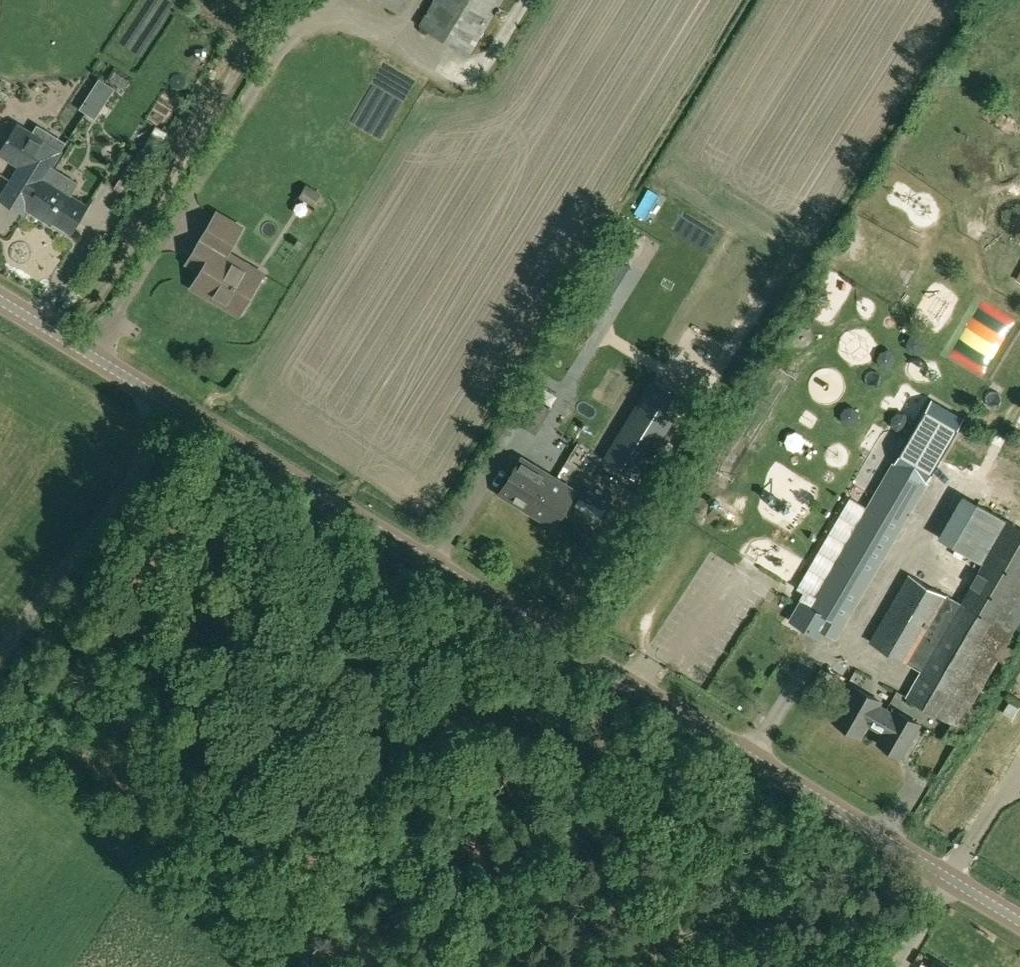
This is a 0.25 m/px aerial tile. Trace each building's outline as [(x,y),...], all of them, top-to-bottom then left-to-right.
[(402,0),(381,0),(397,10),(402,0)] [(479,36),(501,0),(436,0),(431,7),(421,25),(469,53),(479,36)] [(99,77),(79,107),(95,117),(114,87),(99,77)] [(39,123),(33,132),(18,122),(0,149),(0,151),(27,169),(19,181),(12,177),(0,195),(0,196),(23,211),(27,204),(51,166),(67,141),(39,123)] [(77,182),(51,166),(27,204),(41,212),(42,210),(59,221),(58,223),(70,230),(86,204),(70,194),(77,182)] [(245,229),(217,213),(189,260),(203,269),(193,285),(219,300),(221,297),(244,310),(262,280),(227,260),(245,229)] [(768,262),(735,242),(616,442),(605,459),(636,478),(698,377),(768,262)] [(924,406),(809,606),(828,617),(821,630),(837,639),(959,427),(957,426),(962,418),(952,413),(948,420),(924,406)] [(499,493),(527,510),(549,474),(521,457),(499,493)] [(577,490),(549,474),(527,510),(555,526),(577,490)] [(611,501),(599,494),(595,501),(607,508),(611,501)] [(1007,519),(978,503),(952,547),(981,563),(1007,519)] [(906,696),(956,725),(1019,615),(1019,527),(1007,519),(959,603),(906,696)] [(959,603),(907,573),(868,639),(920,671),(959,603)] [(856,687),(835,722),(838,724),(839,726),(845,730),(848,729),(861,738),(869,725),(886,735),(879,745),(902,758),(921,726),(898,713),(897,716),(880,706),(882,703),(856,687)]
